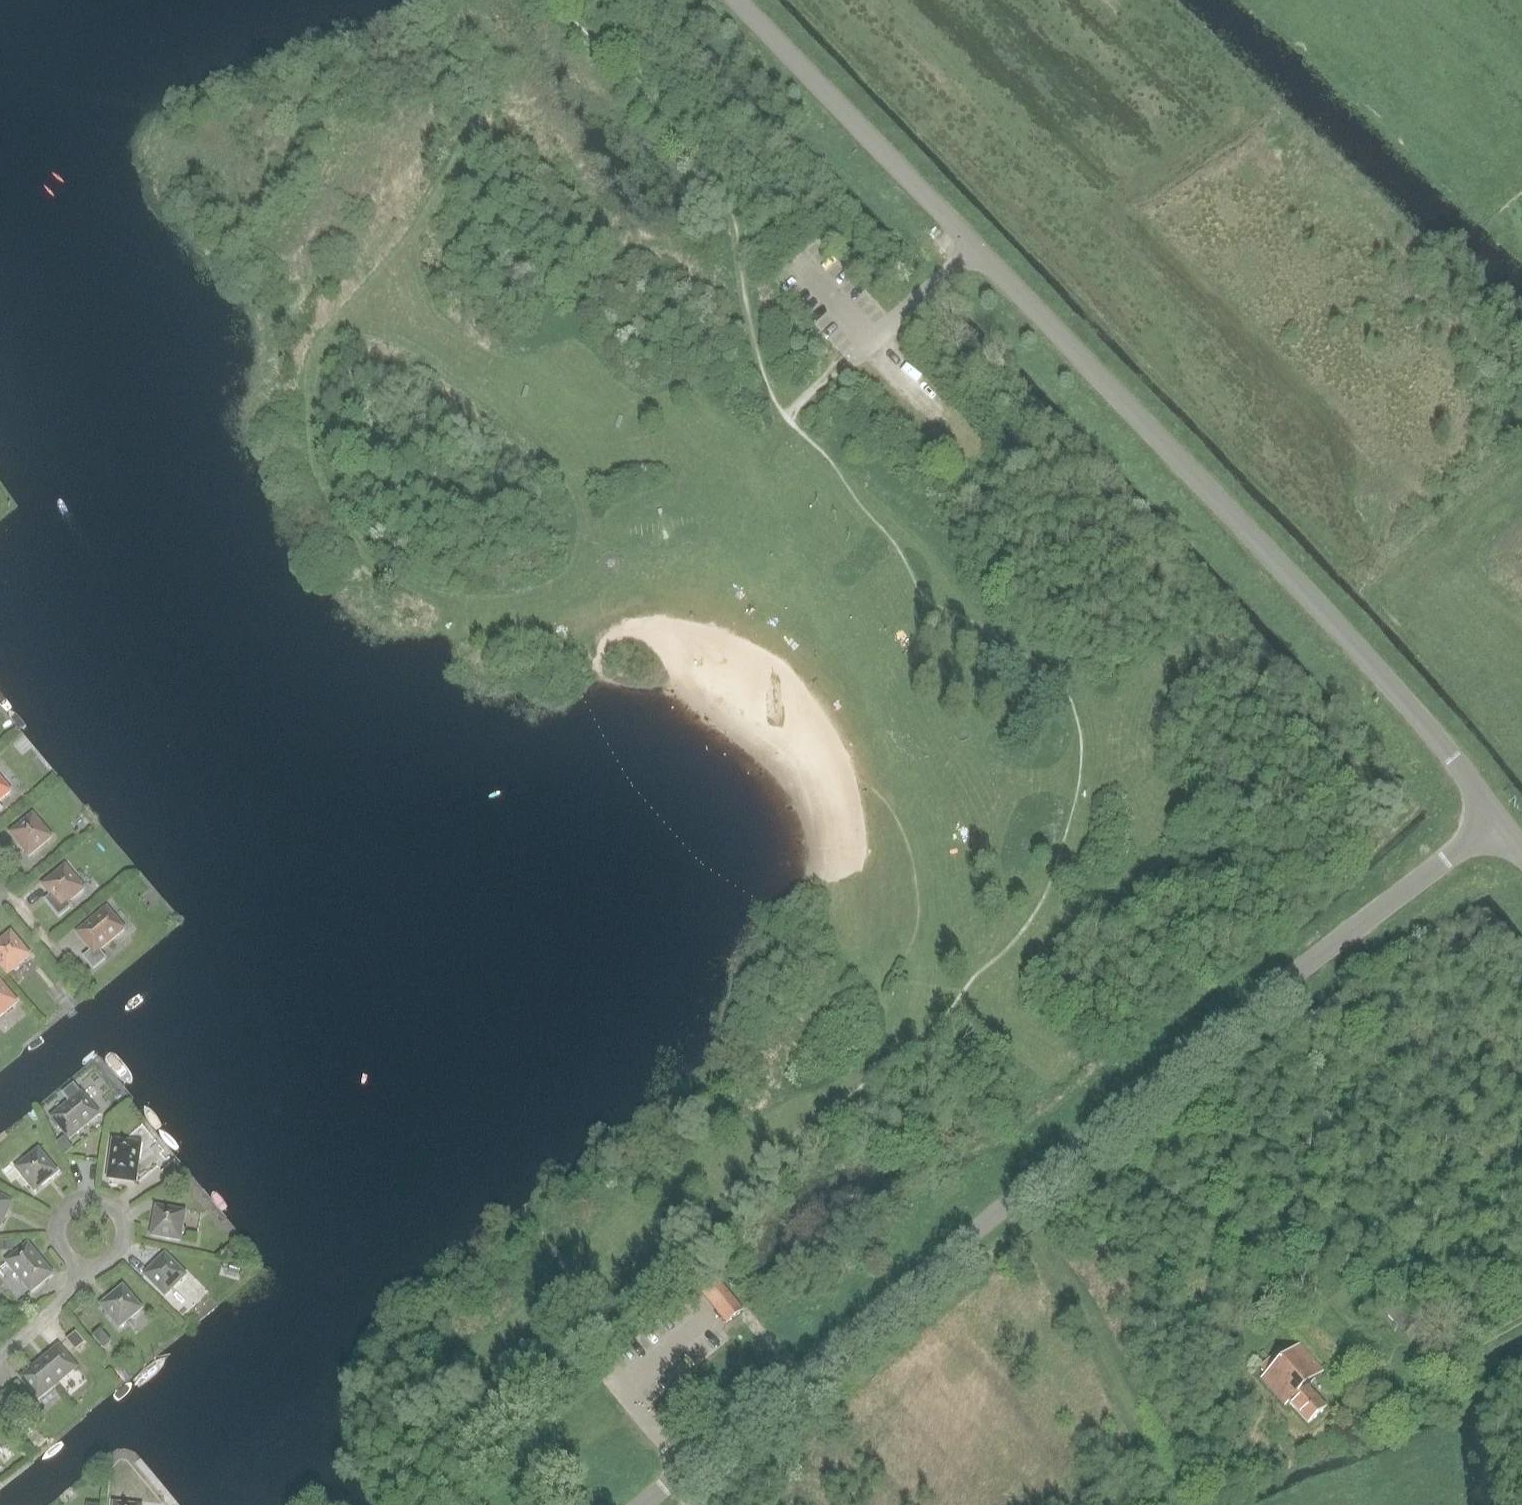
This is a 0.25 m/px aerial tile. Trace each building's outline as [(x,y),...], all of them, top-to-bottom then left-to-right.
[(11,792),(0,779),(0,801),(11,792)] [(52,838),(33,816),(11,834),(29,857),(52,838)] [(69,903),(84,890),(66,867),(43,886),(51,895),(44,901),(59,919),(73,908),(69,903)] [(100,951),(125,930),(107,909),(77,934),(91,950),(82,958),(93,971),(107,960),(100,951)] [(0,943),(0,966),(7,975),(30,956),(11,934),(0,943)] [(17,1003),(0,983),(0,1017),(17,1003)] [(51,1118),(69,1140),(99,1115),(74,1084),(61,1094),(69,1103),(51,1118)] [(56,1145),(66,1156),(74,1150),(64,1138),(56,1145)] [(108,1179),(136,1183),(141,1144),(113,1140),(108,1179)] [(39,1150),(16,1169),(35,1191),(57,1173),(39,1150)] [(0,1196),(0,1228),(12,1203),(0,1196)] [(185,1213),(156,1207),(151,1236),(180,1241),(185,1213)] [(13,1252),(12,1242),(0,1243),(0,1253),(13,1252)] [(31,1292),(53,1275),(28,1245),(7,1262),(31,1292)] [(230,1246),(223,1253),(234,1263),(240,1256),(230,1246)] [(165,1255),(145,1276),(165,1296),(186,1276),(165,1255)] [(240,1267),(231,1265),(228,1274),(238,1277),(240,1267)] [(701,1293),(727,1325),(743,1312),(717,1280),(701,1293)] [(123,1287),(101,1306),(119,1328),(142,1310),(123,1287)] [(1419,1318),(1400,1298),(1384,1313),(1404,1334),(1419,1318)] [(92,1337),(103,1350),(111,1343),(100,1330),(92,1337)] [(74,1335),(65,1342),(74,1352),(83,1345),(74,1335)] [(40,1363),(57,1384),(77,1368),(59,1347),(40,1363)] [(1290,1404),(1309,1426),(1326,1411),(1307,1390),(1323,1376),(1300,1349),(1286,1360),(1281,1354),(1261,1371),(1267,1377),(1263,1380),(1287,1407),(1290,1404)] [(38,1400),(57,1384),(40,1363),(21,1379),(38,1400)] [(11,1403),(3,1393),(0,1395),(0,1411),(1,1412),(11,1403)]
